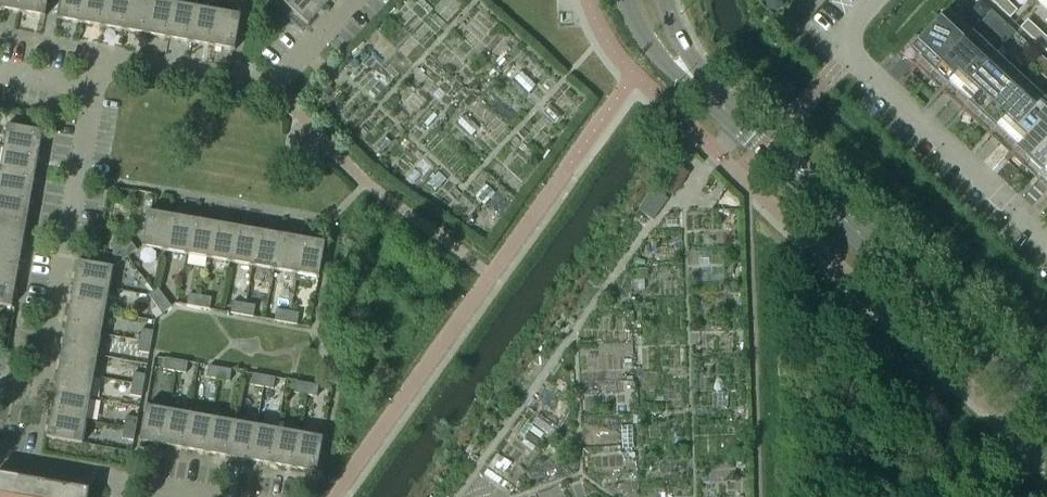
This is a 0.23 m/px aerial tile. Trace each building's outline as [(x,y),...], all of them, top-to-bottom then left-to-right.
[(24,0),(2,0),(0,10),(22,13),(24,0)] [(48,0),(24,0),(22,13),(45,17),(48,0)] [(84,0),(61,0),(58,20),(80,24),(84,0)] [(107,0),(84,0),(80,24),(103,28),(107,0)] [(130,0),(107,0),(103,28),(125,32),(130,0)] [(152,0),(130,0),(125,32),(146,35),(152,0)] [(174,3),(158,0),(152,0),(146,35),(168,39),(174,3)] [(314,0),(282,0),(281,1),(308,26),(323,9),(314,0)] [(323,9),(332,0),(314,0),(323,9)] [(817,12),(803,0),(801,0),(796,6),(812,19),(817,12)] [(823,6),(817,0),(803,0),(817,12),(823,6)] [(1004,0),(1002,0),(995,6),(1009,19),(1017,11),(1004,0)] [(1036,1),(1046,12),(1046,0),(1037,0),(1036,1)] [(190,43),(196,7),(174,3),(168,39),(190,43)] [(212,47),(218,11),(196,7),(190,43),(212,47)] [(234,51),(241,15),(218,11),(212,47),(234,51)] [(934,73),(968,36),(943,13),(905,55),(917,66),(921,61),(934,73)] [(795,35),(802,28),(787,15),(781,22),(795,35)] [(1041,34),(1027,21),(1019,29),(1033,42),(1041,34)] [(1041,34),(1033,42),(1046,54),(1046,40),(1041,34)] [(953,99),(991,58),(968,36),(934,73),(946,84),(942,89),(953,99)] [(981,117),(1016,80),(991,58),(953,99),(964,110),(968,105),(981,117)] [(1001,143),(1039,102),(1016,80),(981,117),(994,129),(990,133),(1001,143)] [(1046,142),(1046,109),(1039,102),(1001,143),(1012,154),(1016,150),(1029,161),(1046,142)] [(39,154),(43,131),(7,125),(3,148),(39,154)] [(1029,161),(1042,173),(1038,178),(1046,186),(1046,142),(1029,161)] [(39,154),(3,148),(0,163),(0,169),(35,175),(39,154)] [(35,175),(0,169),(0,192),(31,198),(35,175)] [(31,198),(0,192),(0,216),(27,220),(31,198)] [(165,251),(171,215),(148,211),(142,247),(165,251)] [(187,255),(193,219),(171,215),(165,251),(187,255)] [(27,220),(0,216),(0,237),(23,242),(27,220)] [(209,259),(215,223),(193,219),(187,255),(209,259)] [(230,262),(236,226),(215,223),(209,259),(230,262)] [(252,266),(259,230),(236,226),(230,262),(252,266)] [(274,270),(281,234),(259,230),(252,266),(274,270)] [(296,274),(302,238),(281,234),(274,270),(296,274)] [(23,242),(0,237),(0,259),(20,263),(23,242)] [(319,278),(325,242),(302,238),(296,274),(319,278)] [(137,250),(130,241),(120,248),(127,257),(137,250)] [(127,257),(120,248),(111,254),(118,264),(127,257)] [(20,263),(0,259),(0,282),(16,285),(20,263)] [(109,290),(113,267),(77,261),(73,284),(109,290)] [(16,285),(0,282),(0,306),(12,308),(16,285)] [(105,312),(109,290),(73,284),(69,306),(105,312)] [(164,298),(158,289),(148,296),(155,305),(164,298)] [(198,308),(200,296),(189,294),(187,306),(198,308)] [(209,310),(211,298),(200,296),(198,308),(209,310)] [(171,307),(164,298),(155,305),(162,314),(171,307)] [(241,315),(243,304),(232,302),(230,314),(241,315)] [(253,317),(255,306),(243,304),(241,315),(253,317)] [(102,334),(105,312),(69,306),(65,327),(102,334)] [(285,323),(287,312),(276,310),(274,321),(285,323)] [(297,325),(299,314),(287,312),(285,323),(297,325)] [(98,356),(102,334),(65,327),(62,349),(98,356)] [(151,343),(153,332),(141,330),(139,341),(151,343)] [(149,354),(151,343),(139,341),(137,352),(149,354)] [(94,377),(98,356),(62,349),(58,371),(94,377)] [(174,372),(176,360),(165,358),(163,370),(174,372)] [(185,374),(188,362),(176,360),(174,372),(185,374)] [(218,380),(220,368),(209,366),(207,378),(218,380)] [(229,382),(231,370),(220,368),(218,380),(229,382)] [(90,399),(94,377),(58,371),(54,393),(90,399)] [(143,387),(145,375),(134,373),(132,385),(143,387)] [(261,388),(263,376),(252,374),(250,386),(261,388)] [(273,389),(275,378),(263,376),(261,388),(273,389)] [(305,395),(307,384),(296,382),(294,393),(305,395)] [(316,397),(318,386),(307,384),(305,395),(316,397)] [(141,398),(143,387),(132,385),(130,396),(141,398)] [(86,421),(90,399),(54,393),(50,415),(86,421)] [(163,446),(169,410),(146,406),(140,442),(163,446)] [(185,450),(191,414),(169,410),(163,446),(185,450)] [(206,454),(213,418),(191,414),(185,450),(206,454)] [(82,444),(86,421),(50,415),(46,438),(82,444)] [(135,430),(137,419),(126,417),(124,428),(135,430)] [(228,458),(235,422),(213,418),(206,454),(228,458)] [(250,462),(257,425),(235,422),(228,458),(250,462)] [(272,465),(279,429),(257,425),(250,462),(272,465)] [(133,441),(135,430),(124,428),(122,439),(133,441)] [(294,469),(300,433),(279,429),(272,465),(294,469)] [(317,473),(323,437),(300,433),(294,469),(317,473)] [(18,478),(0,475),(0,496),(15,496),(18,478)] [(41,482),(18,478),(15,496),(39,496),(41,482)] [(64,486),(41,482),(39,496),(62,496),(64,486)] [(88,495),(89,490),(64,486),(62,496),(88,496),(88,495)]
